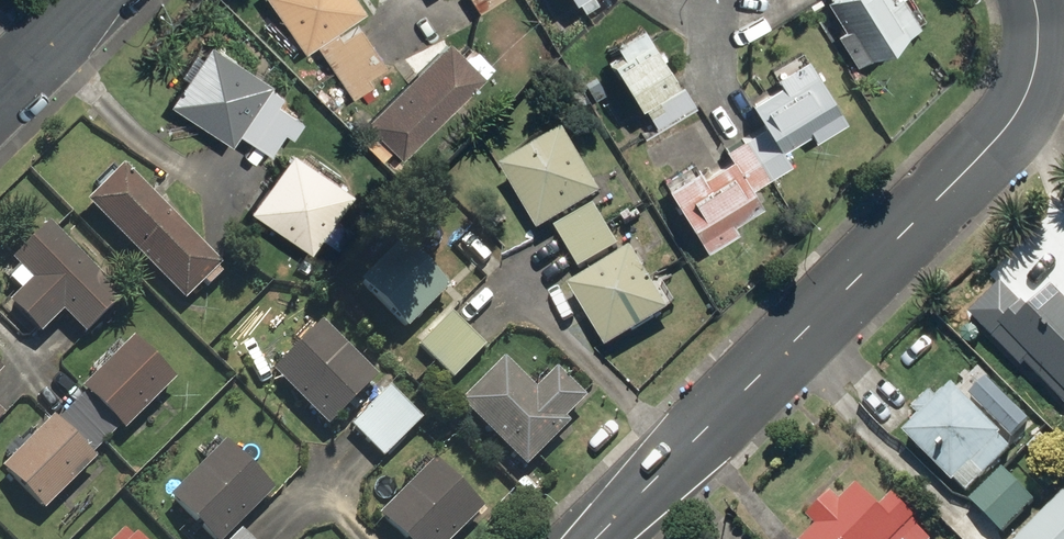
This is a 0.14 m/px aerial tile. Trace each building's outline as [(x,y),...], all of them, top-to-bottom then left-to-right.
[(351,0),(257,0),(296,53),(357,9),(351,0)] [(472,16),(498,0),(462,0),(472,16)] [(570,11),(586,0),(562,0),(570,11)] [(912,27),(894,0),(887,0),(886,1),(886,0),(817,0),(835,28),(826,34),(848,68),(912,27)] [(336,38),(333,34),(310,49),(345,101),(368,86),(362,77),(379,66),(353,27),(336,38)] [(621,108),(628,104),(642,129),(635,133),(640,141),(690,111),(648,38),(644,41),(636,28),(607,45),(612,55),(596,64),(621,108)] [(354,122),(393,162),(481,76),(442,36),(354,122)] [(231,137),(265,159),(279,138),(286,142),(299,120),(274,104),(279,96),(198,45),(160,105),(225,146),(231,137)] [(795,63),(791,55),(768,70),(773,77),(768,80),(772,86),(739,107),(753,129),(716,152),(721,160),(698,175),(693,167),(656,191),(698,256),(732,234),(728,227),(758,208),(747,191),(788,164),(779,150),(801,136),(807,145),(846,120),(805,57),(795,63)] [(546,230),(571,271),(616,244),(592,204),(600,199),(560,133),(492,174),(531,239),(546,230)] [(351,194),(288,145),(238,209),(301,258),(351,194)] [(121,166),(79,206),(175,306),(217,266),(121,166)] [(2,262),(12,271),(0,283),(0,285),(8,293),(0,301),(0,309),(33,341),(54,319),(75,339),(115,297),(38,224),(2,262)] [(391,239),(349,283),(402,333),(443,289),(391,239)] [(665,313),(624,251),(562,292),(602,354),(665,313)] [(1063,408),(1063,300),(1044,281),(1019,307),(993,282),(960,316),(1016,371),(1021,366),(1063,408)] [(445,309),(410,343),(449,382),(483,347),(445,309)] [(320,323),(266,371),(321,434),(375,386),(320,323)] [(130,338),(75,391),(116,434),(171,381),(130,338)] [(527,385),(501,357),(452,403),(518,472),(564,428),(559,422),(580,403),(546,367),(527,385)] [(1031,500),(995,466),(1012,448),(1007,444),(1029,421),(984,379),(961,403),(944,386),(930,401),(923,394),(904,414),(911,420),(893,438),(945,487),(925,507),(958,538),(995,538),(994,538),(1031,500)] [(420,421),(386,387),(344,429),(378,463),(420,421)] [(74,399),(49,426),(44,421),(0,469),(0,477),(42,515),(90,462),(86,459),(110,432),(74,399)] [(161,500),(202,538),(222,538),(269,490),(218,440),(161,500)] [(373,518),(394,538),(451,538),(478,512),(429,463),(373,518)] [(1012,538),(1063,538),(1063,488),(1012,538)] [(891,495),(874,510),(855,489),(838,504),(828,494),(799,519),(809,530),(799,538),(931,538),(891,495)] [(120,527),(108,538),(132,538),(120,527)] [(237,531),(228,538),(245,538),(237,531)]
